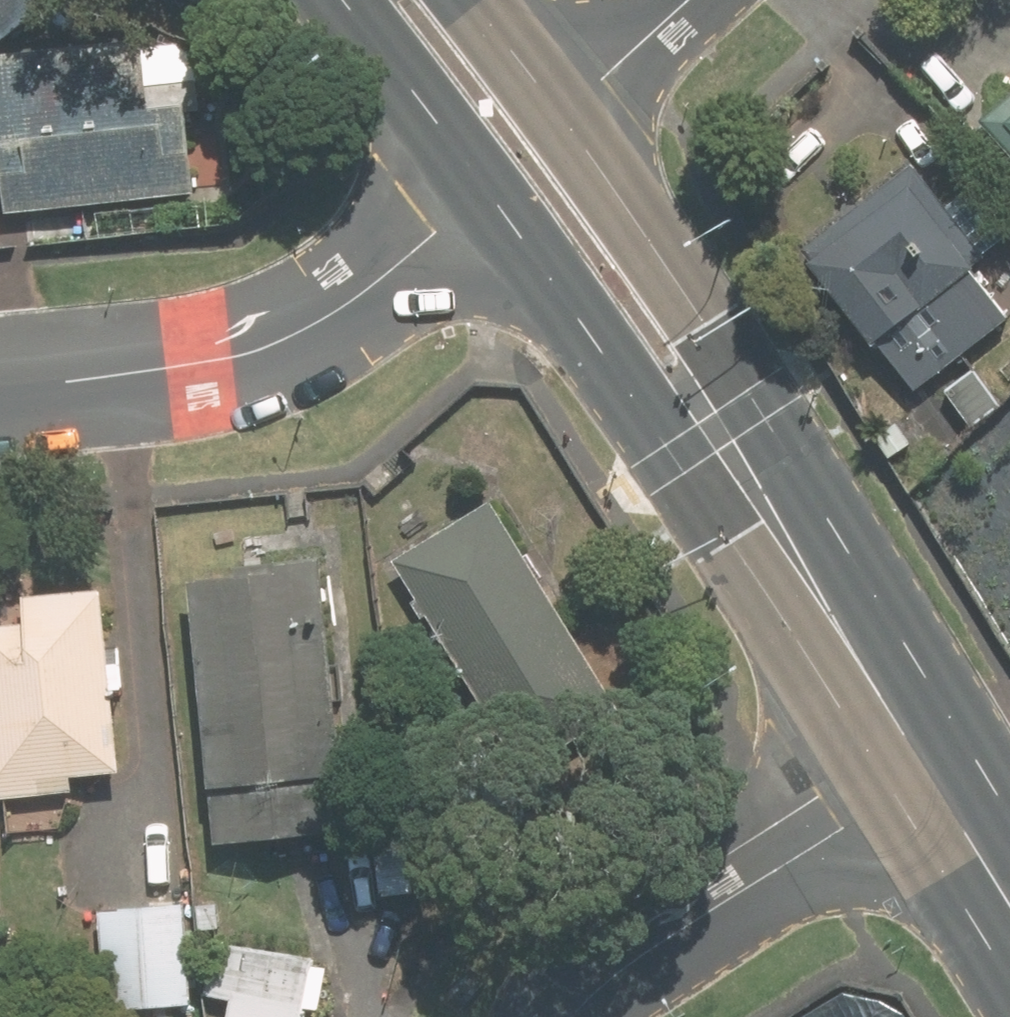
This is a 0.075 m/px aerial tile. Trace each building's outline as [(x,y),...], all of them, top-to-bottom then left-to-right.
[(14,0),(0,0),(0,12),(14,0)] [(4,196),(6,214),(204,193),(194,102),(154,106),(148,42),(0,57),(0,196),(4,196)] [(1009,238),(1009,217),(940,126),(801,233),(917,384),(1009,313),(1009,288),(986,257),(1009,238)] [(620,692),(497,493),(396,555),(519,754),(620,692)] [(239,568),(193,573),(221,836),(356,822),(327,548),(237,558),(239,568)] [(31,591),(33,616),(0,620),(0,788),(1,794),(78,786),(76,771),(126,766),(107,583),(31,591)] [(196,998),(188,897),(106,904),(114,1005),(196,998)] [(218,937),(207,990),(233,995),(228,1016),(305,1016),(317,957),(218,937)]
